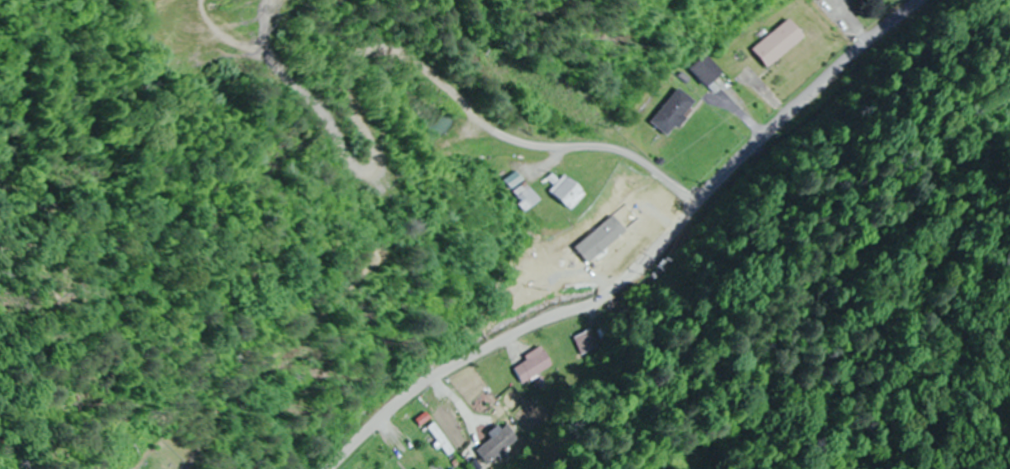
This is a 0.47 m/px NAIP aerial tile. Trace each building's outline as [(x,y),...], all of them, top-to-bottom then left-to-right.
[(774,68),(813,37),(797,18),(759,49),(774,68)] [(703,102),(683,87),(657,124),(677,138),(703,102)] [(574,211),(589,193),(567,174),(552,191),(574,211)] [(516,194),(531,211),(544,200),(529,182),(516,194)] [(578,338),(586,353),(602,345),(594,330),(578,338)] [(529,385),(559,368),(548,348),(518,364),(529,385)] [(467,447),(475,441),(452,406),(443,412),(467,447)] [(431,428),(452,456),(459,452),(438,423),(431,428)] [(524,447),(517,429),(480,446),(488,463),(524,447)]
